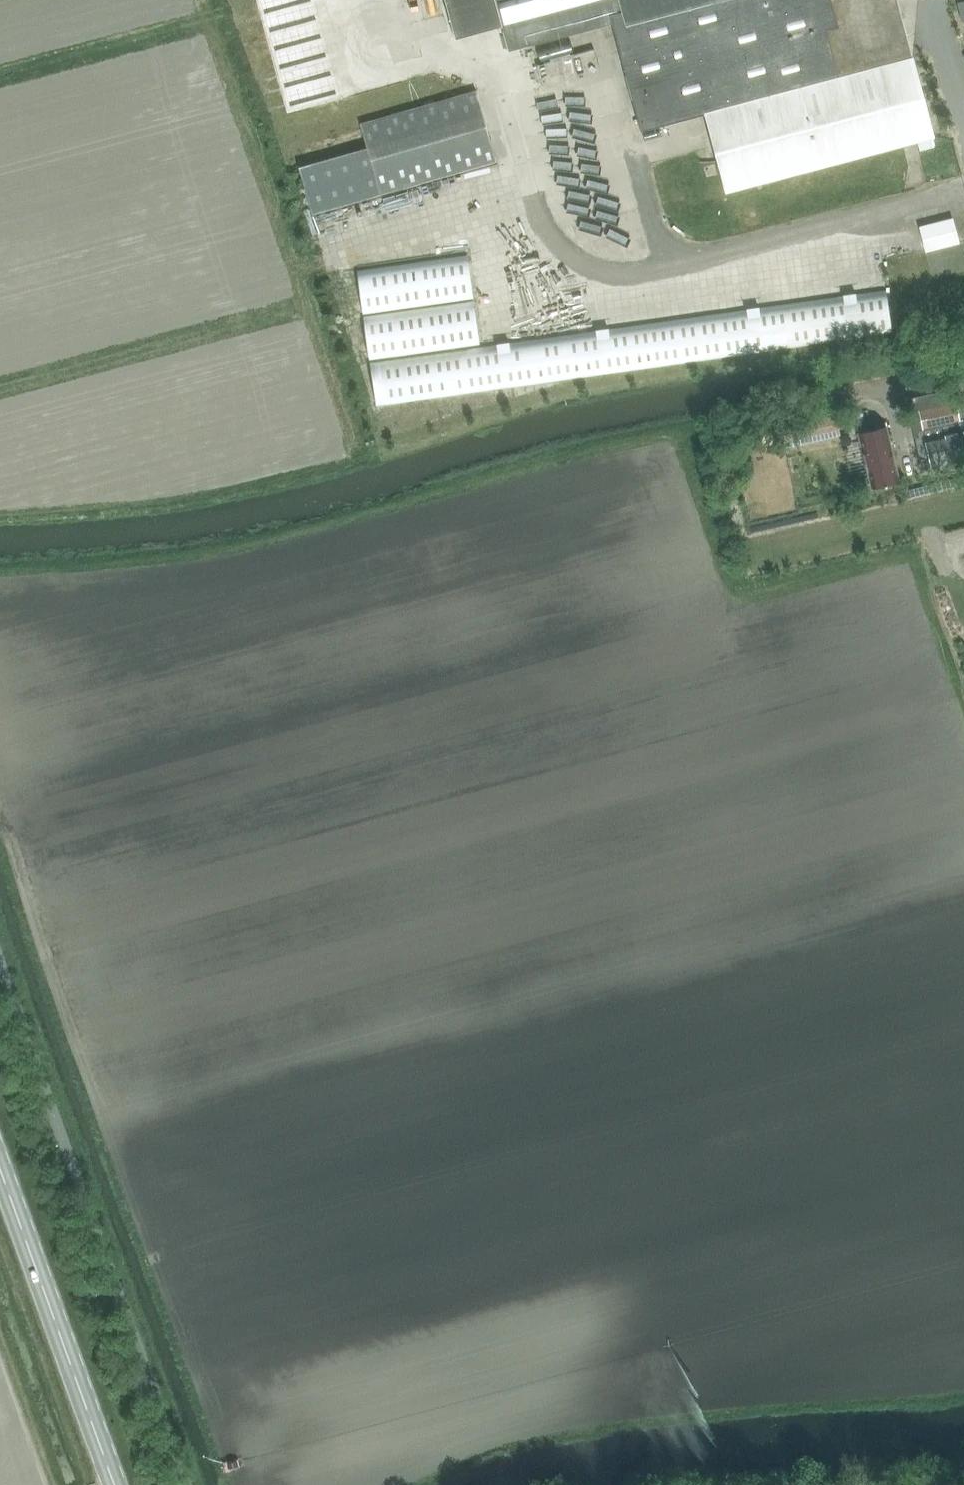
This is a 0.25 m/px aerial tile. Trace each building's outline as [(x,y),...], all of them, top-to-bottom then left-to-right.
[(456,38),(502,26),(495,0),(445,0),(456,38)] [(896,0),(495,0),(502,26),(509,51),(613,24),(641,129),(704,112),(725,192),(932,137),(896,0)] [(312,214),(496,160),(476,92),(361,126),(367,148),(299,168),(312,214)] [(952,218),(918,226),(924,250),(958,242),(952,218)] [(885,290),(480,347),(467,255),(357,270),(376,406),(892,334),(885,290)] [(915,439),(921,468),(922,468),(963,459),(963,428),(962,429),(953,390),(953,389),(916,397),(917,398),(925,437),(915,439)] [(780,417),(762,421),(766,440),(784,436),(780,417)] [(797,420),(783,424),(788,445),(802,442),(797,420)] [(855,435),(868,489),(898,481),(885,427),(855,435)]
